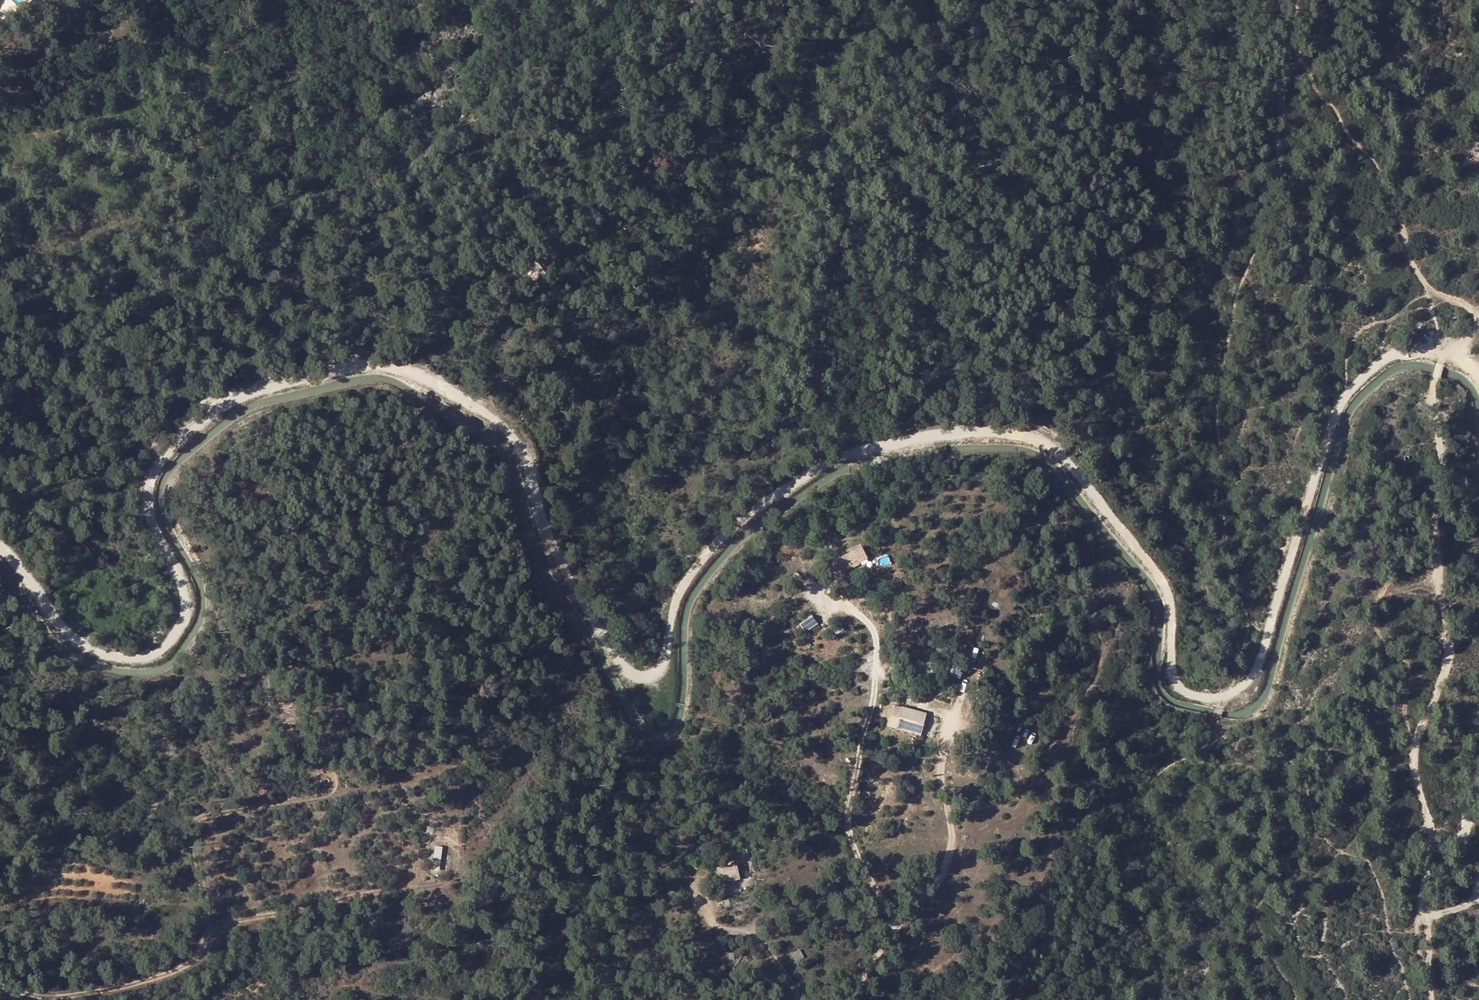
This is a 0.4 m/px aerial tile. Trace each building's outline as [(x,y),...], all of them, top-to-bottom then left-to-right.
[(853,550),(858,559),(858,561),(866,557),(862,547),(853,550)] [(858,559),(853,550),(838,557),(840,562),(837,563),(836,565),(835,567),(834,569),(835,571),(836,573),(838,574),(840,574),(842,573),(844,572),(845,570),(846,568),(845,565),(858,559)] [(810,614),(797,623),(804,632),(817,623),(810,614)] [(296,710),(299,698),(286,695),(284,706),(288,707),(288,709),(296,710)] [(303,712),(306,699),(299,698),(296,710),(303,712)] [(896,727),(921,734),(926,715),(901,708),(896,727)] [(434,855),(441,856),(442,846),(436,845),(434,855)] [(441,856),(434,855),(432,867),(438,868),(441,856)] [(733,874),(737,873),(735,867),(740,866),(739,861),(716,866),(718,876),(724,875),(725,881),(734,879),(733,874)] [(790,953),(794,961),(803,956),(799,948),(790,953)]
